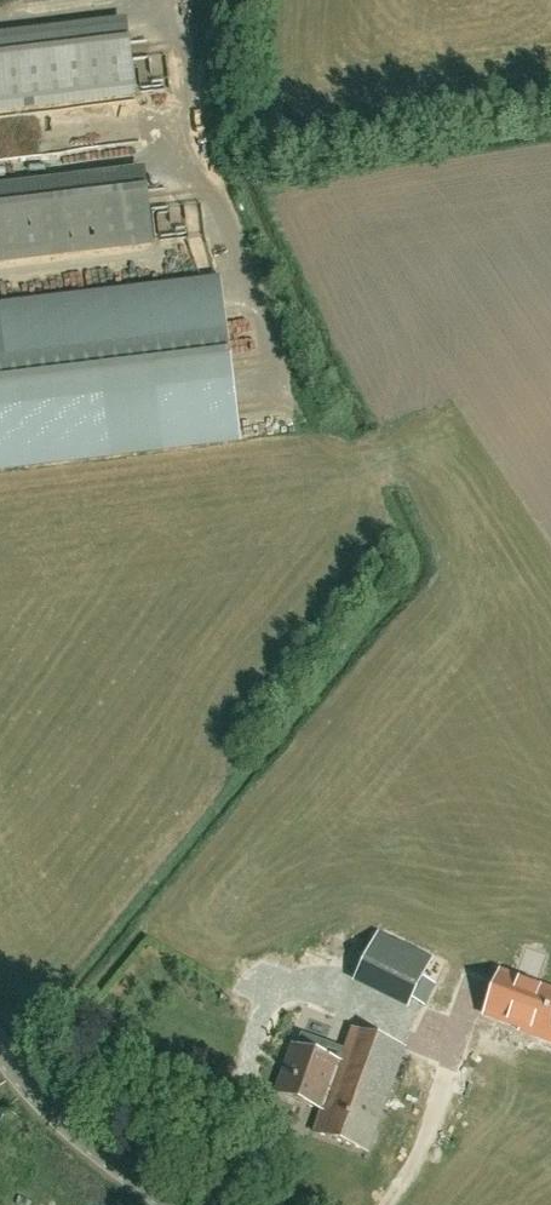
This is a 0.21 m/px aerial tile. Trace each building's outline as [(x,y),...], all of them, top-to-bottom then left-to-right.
[(0,50),(0,112),(135,96),(128,35),(0,50)] [(0,201),(0,263),(152,245),(145,184),(0,201)] [(218,286),(0,311),(0,467),(236,440),(218,286)] [(425,1007),(437,985),(424,978),(433,960),(378,933),(352,985),(407,1013),(413,1001),(425,1007)] [(498,977),(482,1020),(533,1039),(533,1041),(550,1048),(550,997),(498,977)] [(363,1152),(401,1049),(348,1029),(335,1062),(289,1046),(272,1093),(317,1110),(309,1132),(363,1152)]
